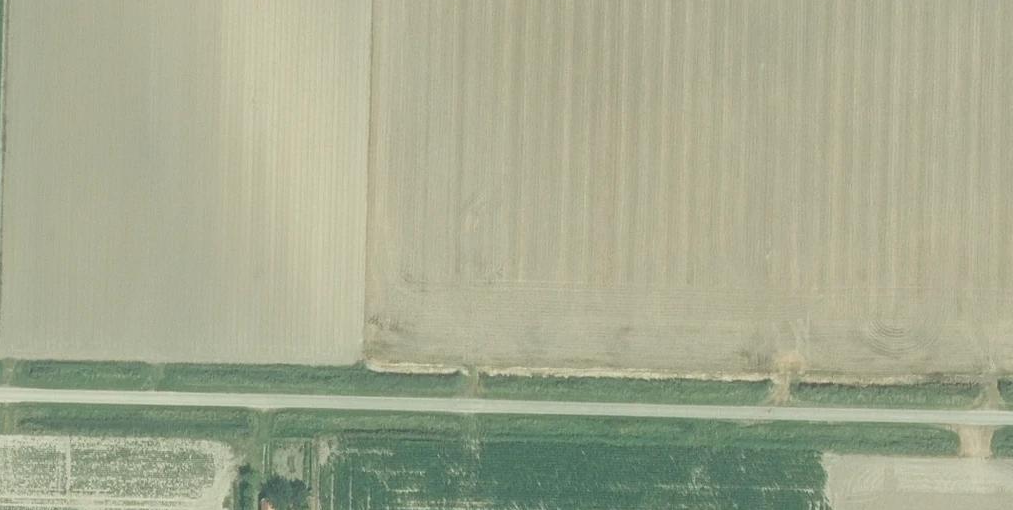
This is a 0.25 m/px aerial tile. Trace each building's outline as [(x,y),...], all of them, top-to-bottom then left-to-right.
[(262,501),(262,509),(274,509),(275,501),(262,501)]
